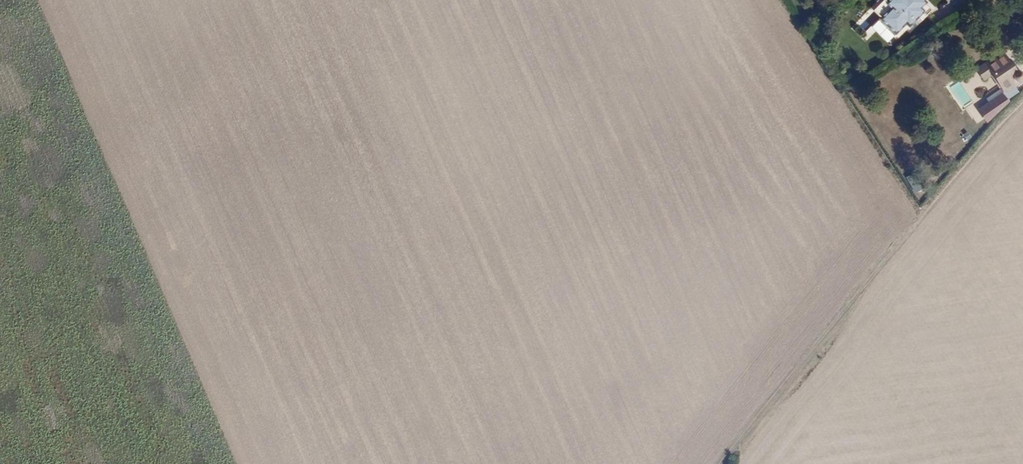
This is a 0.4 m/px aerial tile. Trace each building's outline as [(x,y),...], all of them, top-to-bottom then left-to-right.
[(920,2),(918,0),(887,0),(884,3),(890,8),(880,18),(893,30),(902,20),(906,24),(919,11),(915,8),(920,2)] [(984,82),(992,77),(1005,94),(1018,84),(1017,82),(1022,77),(1022,74),(1019,69),(1015,72),(1002,52),(976,69),(984,82)]
